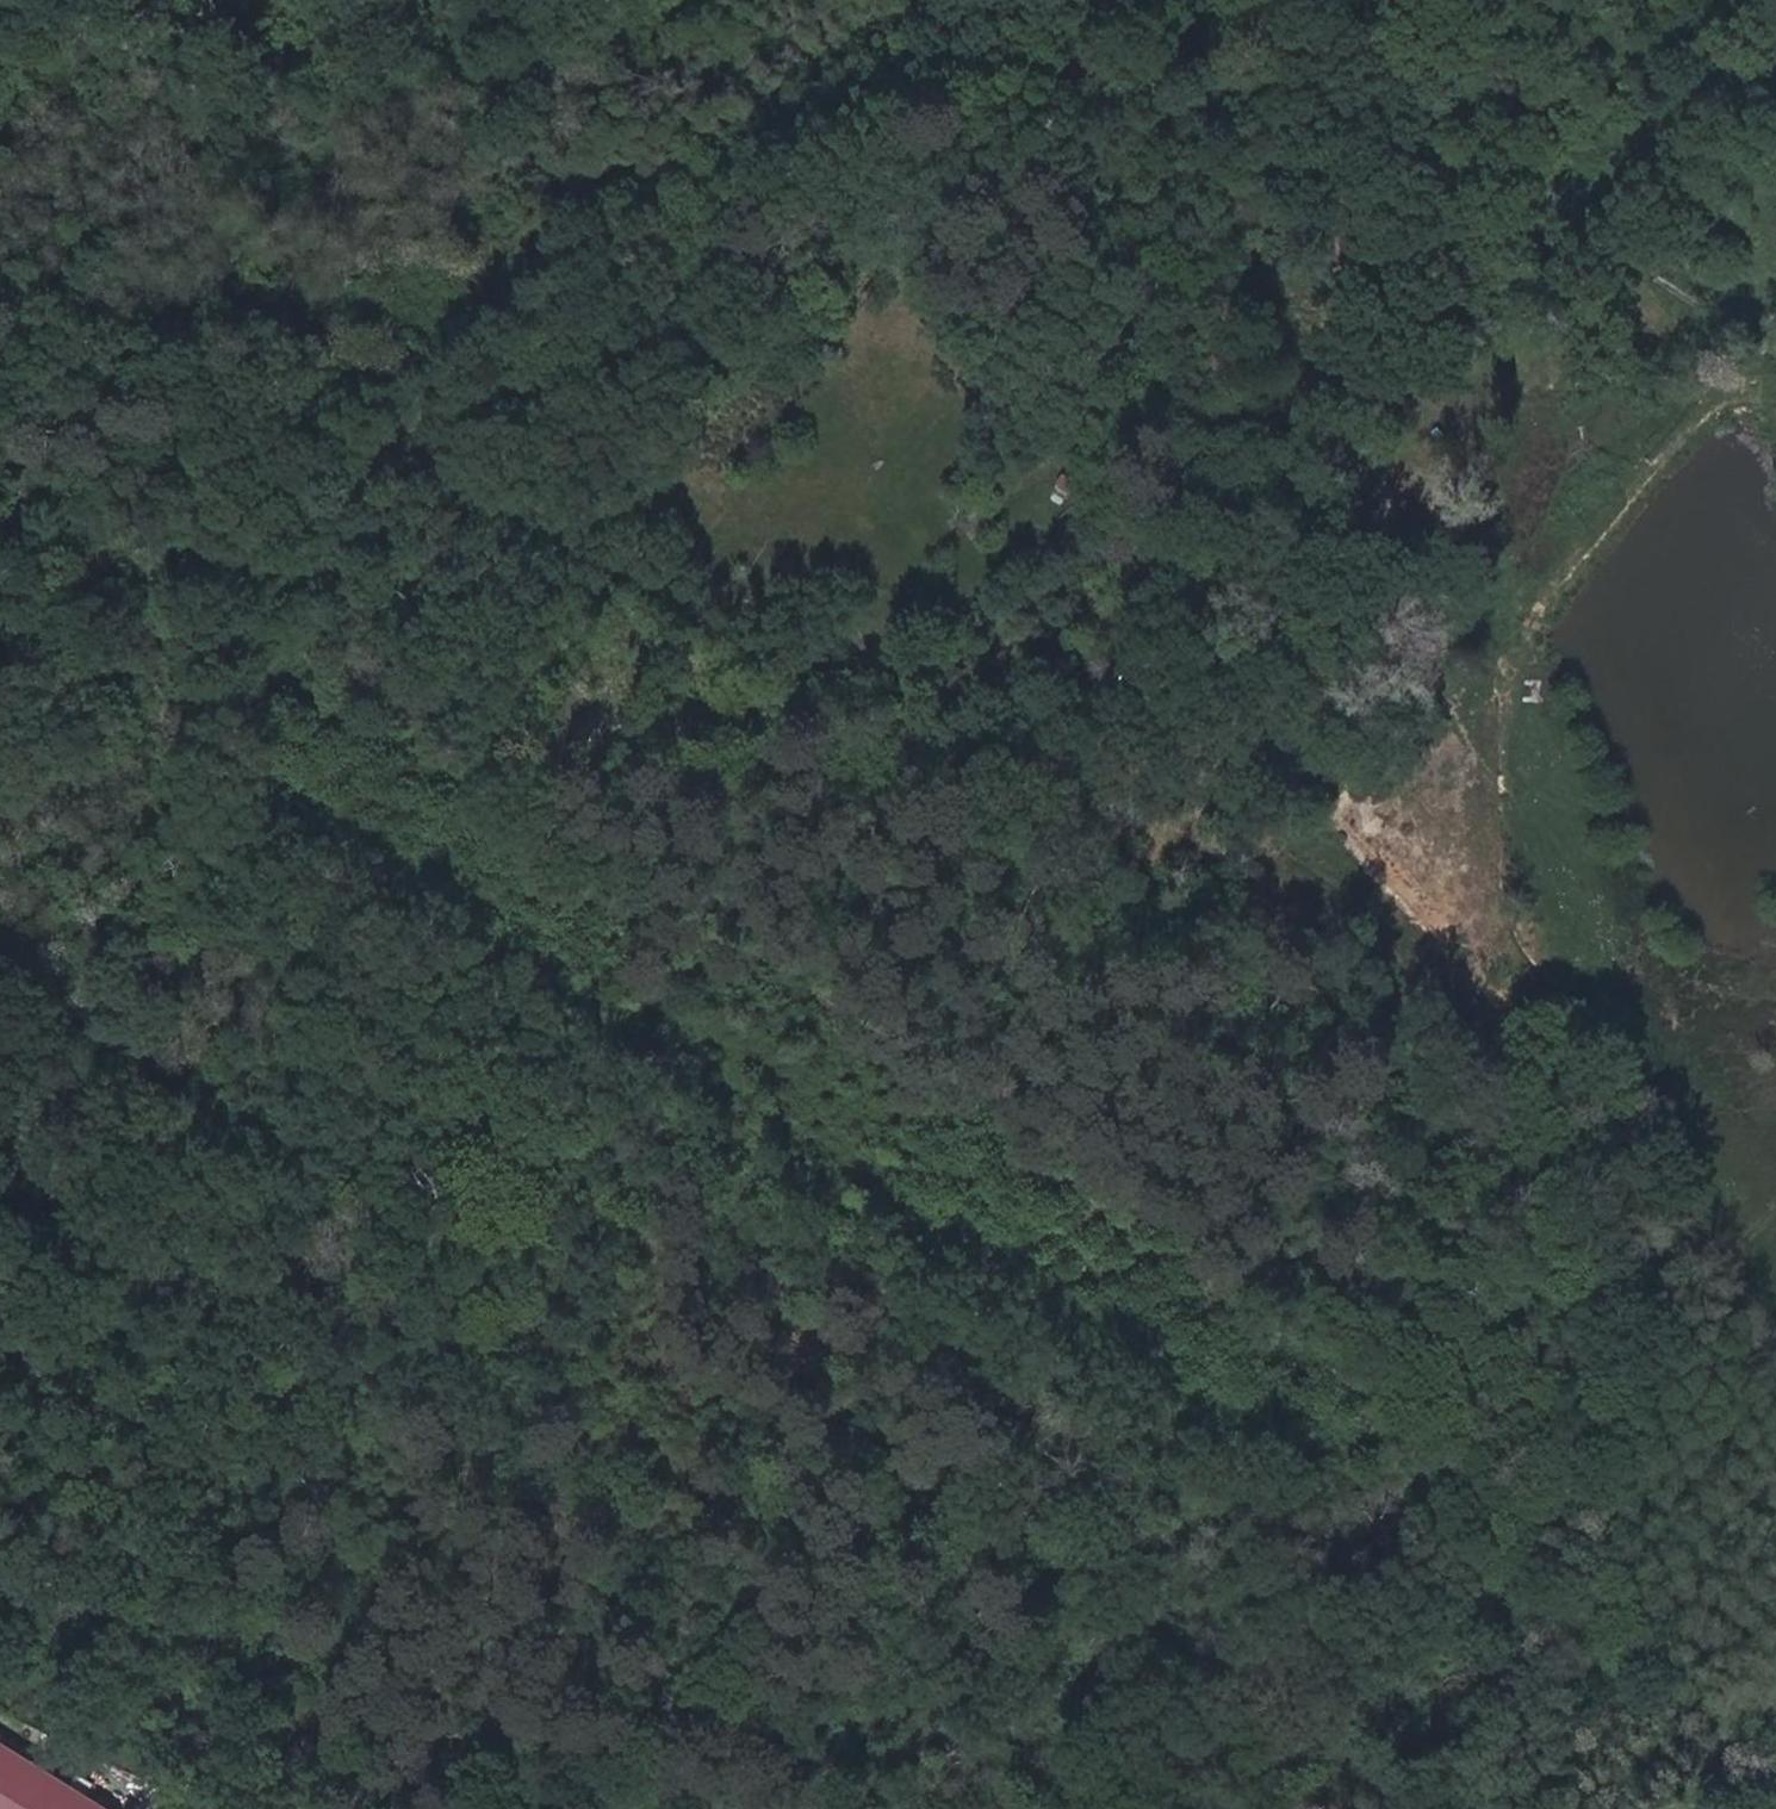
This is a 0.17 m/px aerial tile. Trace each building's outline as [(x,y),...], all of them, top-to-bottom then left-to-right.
[(0,1738),(0,1808),(112,1808),(0,1738)]
